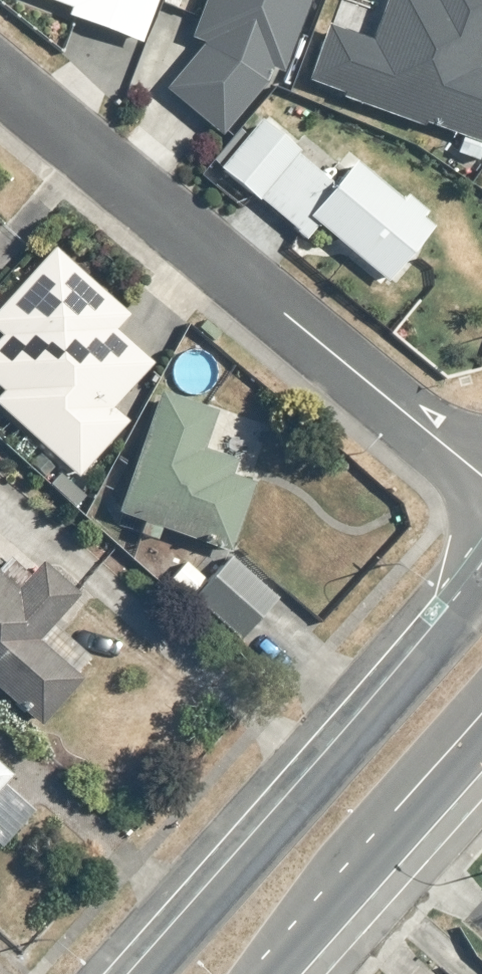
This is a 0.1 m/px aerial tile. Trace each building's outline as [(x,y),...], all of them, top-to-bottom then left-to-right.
[(68,17),(138,43),(154,0),(46,0),(69,8),(68,17)] [(191,42),(207,47),(165,93),(222,140),(283,75),(310,0),(206,0),(191,42)] [(307,83),(481,146),(481,0),(388,0),(372,42),(326,28),(307,83)] [(333,190),(261,123),(219,169),(306,244),(319,229),(386,288),(431,231),(354,166),(333,190)] [(55,251),(0,311),(0,337),(1,337),(0,338),(0,391),(3,393),(0,397),(0,413),(77,480),(127,426),(112,415),(154,368),(115,333),(128,319),(55,251)] [(215,415),(159,394),(115,519),(230,554),(251,485),(232,479),(235,464),(202,453),(215,415)] [(186,554),(165,577),(234,642),(285,587),(240,545),(210,577),(186,554)] [(42,733),(84,684),(38,645),(81,600),(41,565),(18,591),(0,576),(0,696),(42,733)] [(14,780),(0,767),(0,795),(14,780)]
